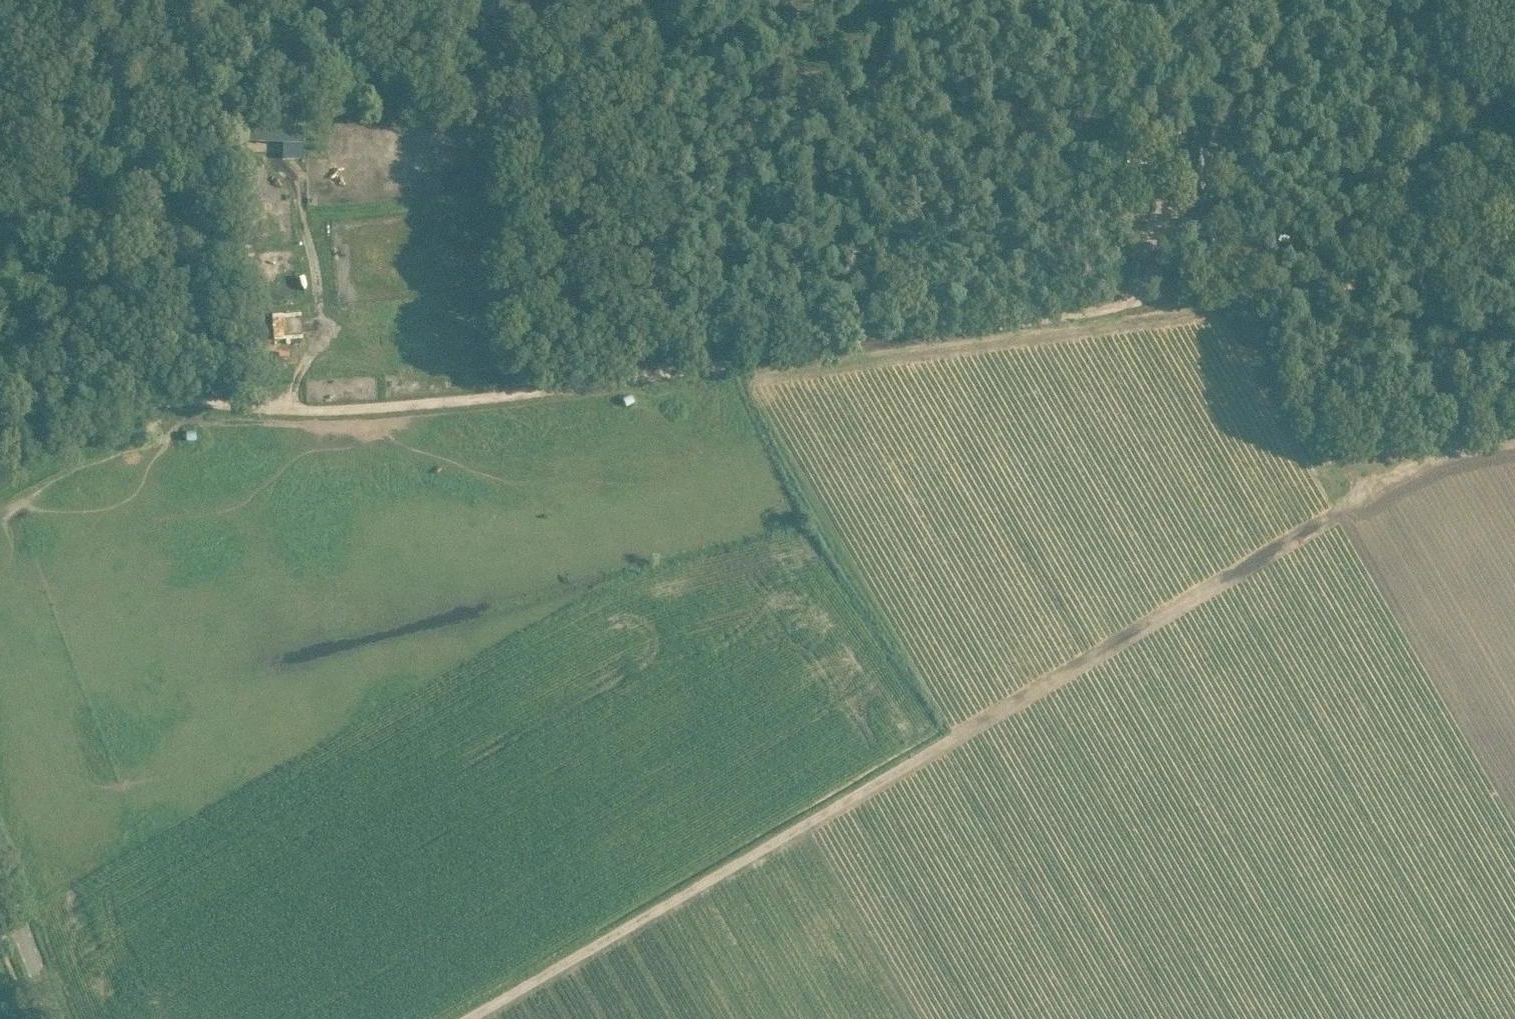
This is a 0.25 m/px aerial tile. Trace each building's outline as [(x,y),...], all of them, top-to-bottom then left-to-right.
[(309,159),(310,134),(248,132),(247,157),(309,159)]
